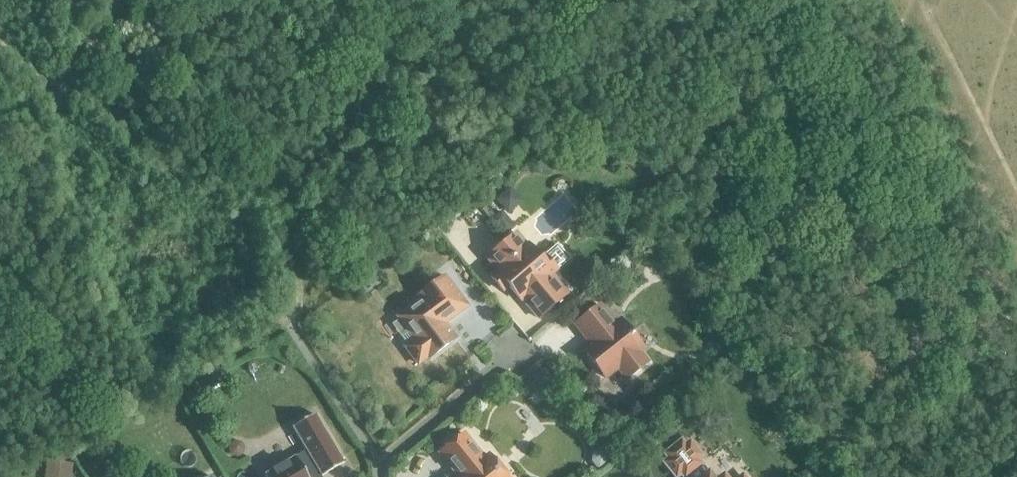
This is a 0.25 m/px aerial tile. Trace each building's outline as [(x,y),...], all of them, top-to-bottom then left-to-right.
[(554,272),(543,259),(541,260),(529,246),(527,247),(516,235),(487,259),(498,272),(491,278),(502,291),(508,286),(520,301),(522,300),(538,319),(567,294),(551,275),(554,272)] [(543,259),(554,272),(566,262),(555,249),(543,259)] [(427,357),(429,359),(455,339),(443,324),(467,306),(444,276),(417,296),(420,300),(397,317),(414,340),(405,347),(418,364),(427,357)] [(620,320),(614,325),(599,305),(575,324),(594,348),(586,355),(604,378),(617,368),(626,379),(647,363),(638,351),(642,348),(620,320)] [(343,464),(314,414),(292,428),(305,451),(294,457),(264,475),(265,476),(314,476),(319,474),(321,476),(343,464)] [(483,459),(463,434),(439,453),(458,476),(507,476),(489,455),(483,459)]
